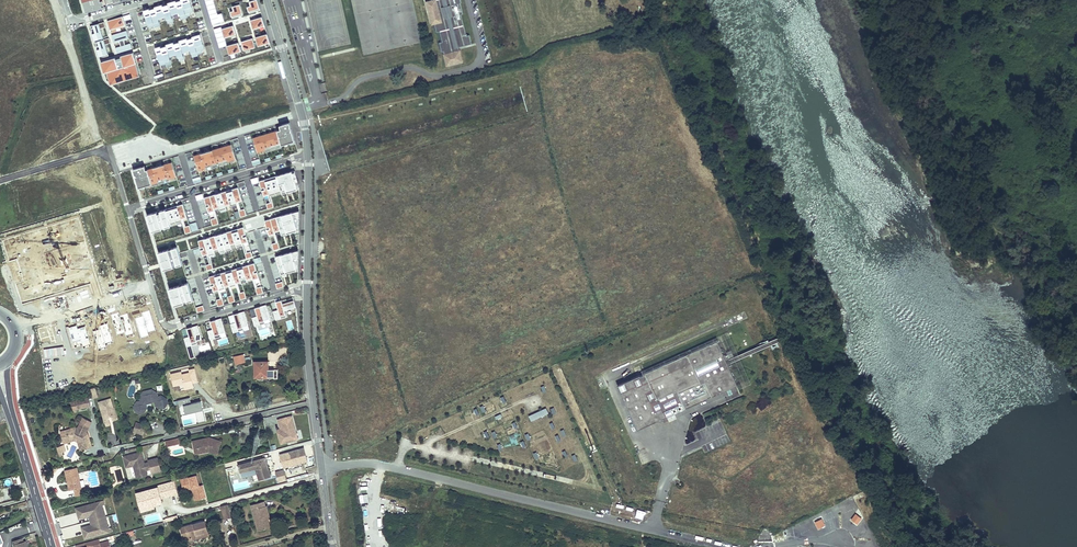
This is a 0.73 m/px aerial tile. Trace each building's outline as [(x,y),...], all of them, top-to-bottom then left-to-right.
[(144,9),(149,28),(160,25),(158,18),(166,16),(168,23),(173,22),(171,14),(179,12),(181,17),(193,14),(190,0),(180,0),(144,9)] [(250,6),(247,7),(249,12),(260,9),(257,0),(253,0),(249,1),(250,6)] [(429,0),(426,0),(425,0),(430,22),(433,21),(434,21),(431,10),(432,10),(429,0)] [(432,10),(431,10),(434,21),(433,21),(435,30),(438,29),(440,39),(437,40),(440,49),(441,49),(445,63),(460,59),(456,45),(469,42),(467,33),(464,33),(459,12),(461,12),(458,2),(459,1),(459,0),(429,0),(432,10)] [(231,6),(233,17),(242,15),(240,4),(231,6)] [(110,29),(125,25),(123,17),(107,21),(110,29)] [(253,29),(264,26),(262,17),(250,20),(253,29)] [(107,56),(100,23),(91,25),(98,58),(107,56)] [(116,34),(120,46),(125,44),(123,39),(129,37),(127,31),(116,34)] [(258,46),(270,42),(267,33),(255,37),(258,46)] [(200,36),(175,43),(180,60),(185,59),(183,52),(191,49),(193,56),(202,53),(199,45),(203,44),(200,36)] [(253,38),(241,42),(244,50),(256,46),(253,38)] [(228,54),(241,52),(239,43),(227,44),(228,54)] [(161,64),(171,62),(169,55),(174,54),(173,45),(166,46),(167,49),(162,50),(161,46),(157,47),(161,64)] [(110,83),(139,75),(133,52),(103,60),(110,83)] [(210,65),(217,63),(214,56),(208,58),(210,65)] [(117,83),(119,93),(143,86),(140,76),(117,83)] [(252,136),(256,152),(266,150),(265,146),(293,140),(289,121),(277,124),(279,130),(252,136)] [(240,169),(246,167),(239,143),(233,144),(240,169)] [(260,163),(258,153),(253,154),(251,143),(247,144),(252,165),(260,163)] [(206,168),(205,165),(235,158),(231,144),(193,153),(197,170),(206,168)] [(172,162),(165,164),(169,179),(177,177),(172,162)] [(165,164),(159,166),(164,181),(169,179),(165,164)] [(145,166),(134,170),(139,188),(152,184),(148,170),(147,170),(145,166)] [(159,166),(154,168),(158,182),(164,181),(159,166)] [(154,168),(148,170),(152,184),(158,182),(154,168)] [(273,207),(271,195),(298,191),(295,169),(260,174),(265,208),(273,207)] [(243,182),(237,184),(243,200),(249,198),(243,182)] [(238,187),(233,189),(237,202),(242,201),(238,187)] [(233,189),(227,191),(231,204),(231,206),(237,204),(237,202),(233,189)] [(227,191),(222,193),(226,206),(231,204),(227,191)] [(222,193),(216,194),(220,207),(220,208),(221,210),(226,208),(226,206),(222,193)] [(216,194),(210,196),(214,209),(215,209),(220,208),(220,207),(216,194)] [(210,196),(205,198),(207,205),(210,204),(211,206),(207,207),(209,213),(215,211),(215,209),(214,209),(210,196)] [(183,204),(177,206),(181,219),(182,219),(187,217),(183,204)] [(177,206),(172,208),(176,222),(182,221),(182,219),(181,219),(177,206)] [(172,208),(166,209),(171,224),(176,222),(172,208)] [(166,209),(160,211),(166,228),(171,226),(171,224),(166,209)] [(272,250),(279,248),(276,235),(300,229),(296,210),(265,218),(272,250)] [(158,212),(147,215),(152,232),(163,229),(158,212)] [(244,227),(238,229),(243,245),(249,243),(244,227)] [(238,229),(233,231),(236,243),(238,247),(243,246),(243,245),(238,229)] [(233,231),(227,232),(231,245),(236,243),(233,231)] [(227,232),(222,234),(226,250),(232,249),(231,245),(227,232)] [(222,234),(216,236),(220,248),(219,248),(221,252),(226,250),(222,234)] [(216,236),(210,237),(214,250),(219,248),(220,248),(216,236)] [(210,237),(205,239),(209,254),(210,255),(215,254),(214,250),(210,237)] [(205,239),(199,241),(201,248),(204,247),(205,249),(202,250),(203,256),(209,254),(205,239)] [(178,247),(172,249),(177,266),(183,265),(178,247)] [(172,249),(169,250),(174,267),(177,266),(172,249)] [(169,250),(159,253),(164,270),(174,267),(169,250)] [(292,252),(276,257),(282,275),(298,270),(297,268),(292,253),(292,252)] [(255,263),(249,265),(253,278),(253,280),(259,278),(258,272),(255,273),(254,271),(257,270),(255,263)] [(249,265),(243,267),(247,280),(253,278),(249,265)] [(243,267),(238,268),(242,282),(242,283),(248,282),(247,280),(243,267)] [(238,268),(232,270),(236,283),(242,282),(238,268)] [(232,270),(227,272),(231,285),(231,287),(237,285),(236,283),(232,270)] [(227,272),(221,273),(225,287),(231,285),(227,272)] [(221,273),(216,275),(220,290),(226,288),(225,287),(221,273)] [(216,275),(210,277),(212,284),(214,283),(215,285),(212,286),(214,292),(220,290),(216,275)] [(188,283),(183,285),(188,302),(194,300),(188,283)] [(183,285),(180,286),(185,303),(188,302),(183,285)] [(180,286),(170,289),(175,306),(185,303),(180,286)] [(279,310),(274,311),(276,320),(287,317),(285,311),(297,308),(294,301),(283,304),(282,300),(276,302),(279,310)] [(258,316),(253,318),(255,327),(266,323),(265,320),(270,318),(266,305),(255,308),(258,316)] [(236,323),(231,324),(234,333),(245,330),(244,326),(249,325),(245,312),(234,315),(236,323)] [(213,330),(208,331),(211,340),(222,337),(221,333),(226,332),(222,319),(211,322),(213,330)] [(189,337),(184,338),(187,347),(198,344),(197,340),(202,339),(198,326),(187,329),(189,337)] [(719,340),(619,385),(640,430),(740,385),(719,340)] [(244,357),(235,359),(236,366),(246,364),(244,357)] [(268,362),(255,362),(255,377),(268,377),(268,379),(278,379),(278,370),(268,370),(268,362)] [(135,407),(136,412),(142,415),(145,414),(148,409),(147,405),(155,403),(156,407),(162,410),(166,409),(169,404),(167,399),(163,396),(159,397),(158,393),(153,391),(143,393),(145,401),(137,403),(135,407)] [(89,399),(72,405),(75,413),(92,407),(89,399)] [(98,403),(105,424),(109,422),(108,418),(111,417),(112,417),(113,415),(111,409),(113,409),(110,399),(98,403)] [(190,399),(178,402),(182,416),(196,413),(199,424),(206,422),(201,403),(192,405),(190,399)] [(548,408),(530,416),(533,421),(550,413),(548,408)] [(299,440),(292,418),(279,421),(280,426),(283,425),(284,430),(286,430),(287,432),(285,434),(284,435),(284,433),(279,434),(281,441),(285,440),(287,444),(299,440)] [(89,428),(80,423),(77,429),(75,432),(70,428),(66,429),(68,439),(72,438),(73,441),(76,443),(79,451),(92,448),(89,438),(84,439),(82,435),(85,432),(86,433),(89,428)] [(145,430),(136,427),(134,433),(143,436),(145,430)] [(66,429),(64,430),(63,432),(67,443),(73,441),(72,438),(68,439),(66,429)] [(170,441),(166,441),(168,447),(181,443),(179,438),(170,441)] [(224,442),(212,439),(212,441),(208,440),(196,442),(197,450),(203,449),(203,453),(208,452),(214,453),(220,455),(224,442)] [(300,457),(298,451),(288,454),(289,460),(300,457)] [(163,473),(159,458),(149,461),(149,463),(145,464),(142,463),(139,453),(123,458),(126,468),(133,466),(136,478),(143,476),(144,478),(149,476),(148,472),(153,470),(154,475),(163,473)] [(300,457),(289,460),(291,467),(302,464),(300,457)] [(266,460),(242,467),(244,475),(257,471),(260,482),(272,478),(266,460)] [(80,483),(77,469),(65,471),(69,491),(74,491),(76,497),(85,495),(84,492),(86,491),(86,487),(83,488),(80,489),(79,484),(80,483)] [(284,469),(275,471),(277,482),(286,479),(284,469)] [(162,498),(179,493),(175,481),(158,486),(159,487),(136,493),(140,507),(154,503),(154,501),(157,501),(162,499),(162,498)] [(265,501),(251,505),(252,510),(255,509),(258,521),(255,522),(258,531),(268,529),(265,519),(268,518),(270,518),(265,501)] [(845,511),(852,508),(850,501),(842,504),(845,511)] [(98,503),(76,510),(79,520),(93,516),(96,525),(82,529),(86,540),(107,533),(106,530),(109,529),(102,506),(99,507),(98,503)] [(228,505),(221,507),(224,519),(231,517),(228,505)] [(826,519),(834,516),(830,508),(823,511),(826,519)] [(857,525),(862,518),(855,513),(850,520),(857,525)] [(822,518),(814,521),(818,528),(825,525),(822,518)] [(800,532),(808,529),(805,521),(797,525),(800,532)] [(205,522),(181,528),(184,539),(197,536),(198,538),(209,535),(205,522)] [(866,523),(858,525),(860,533),(868,530),(866,523)]
